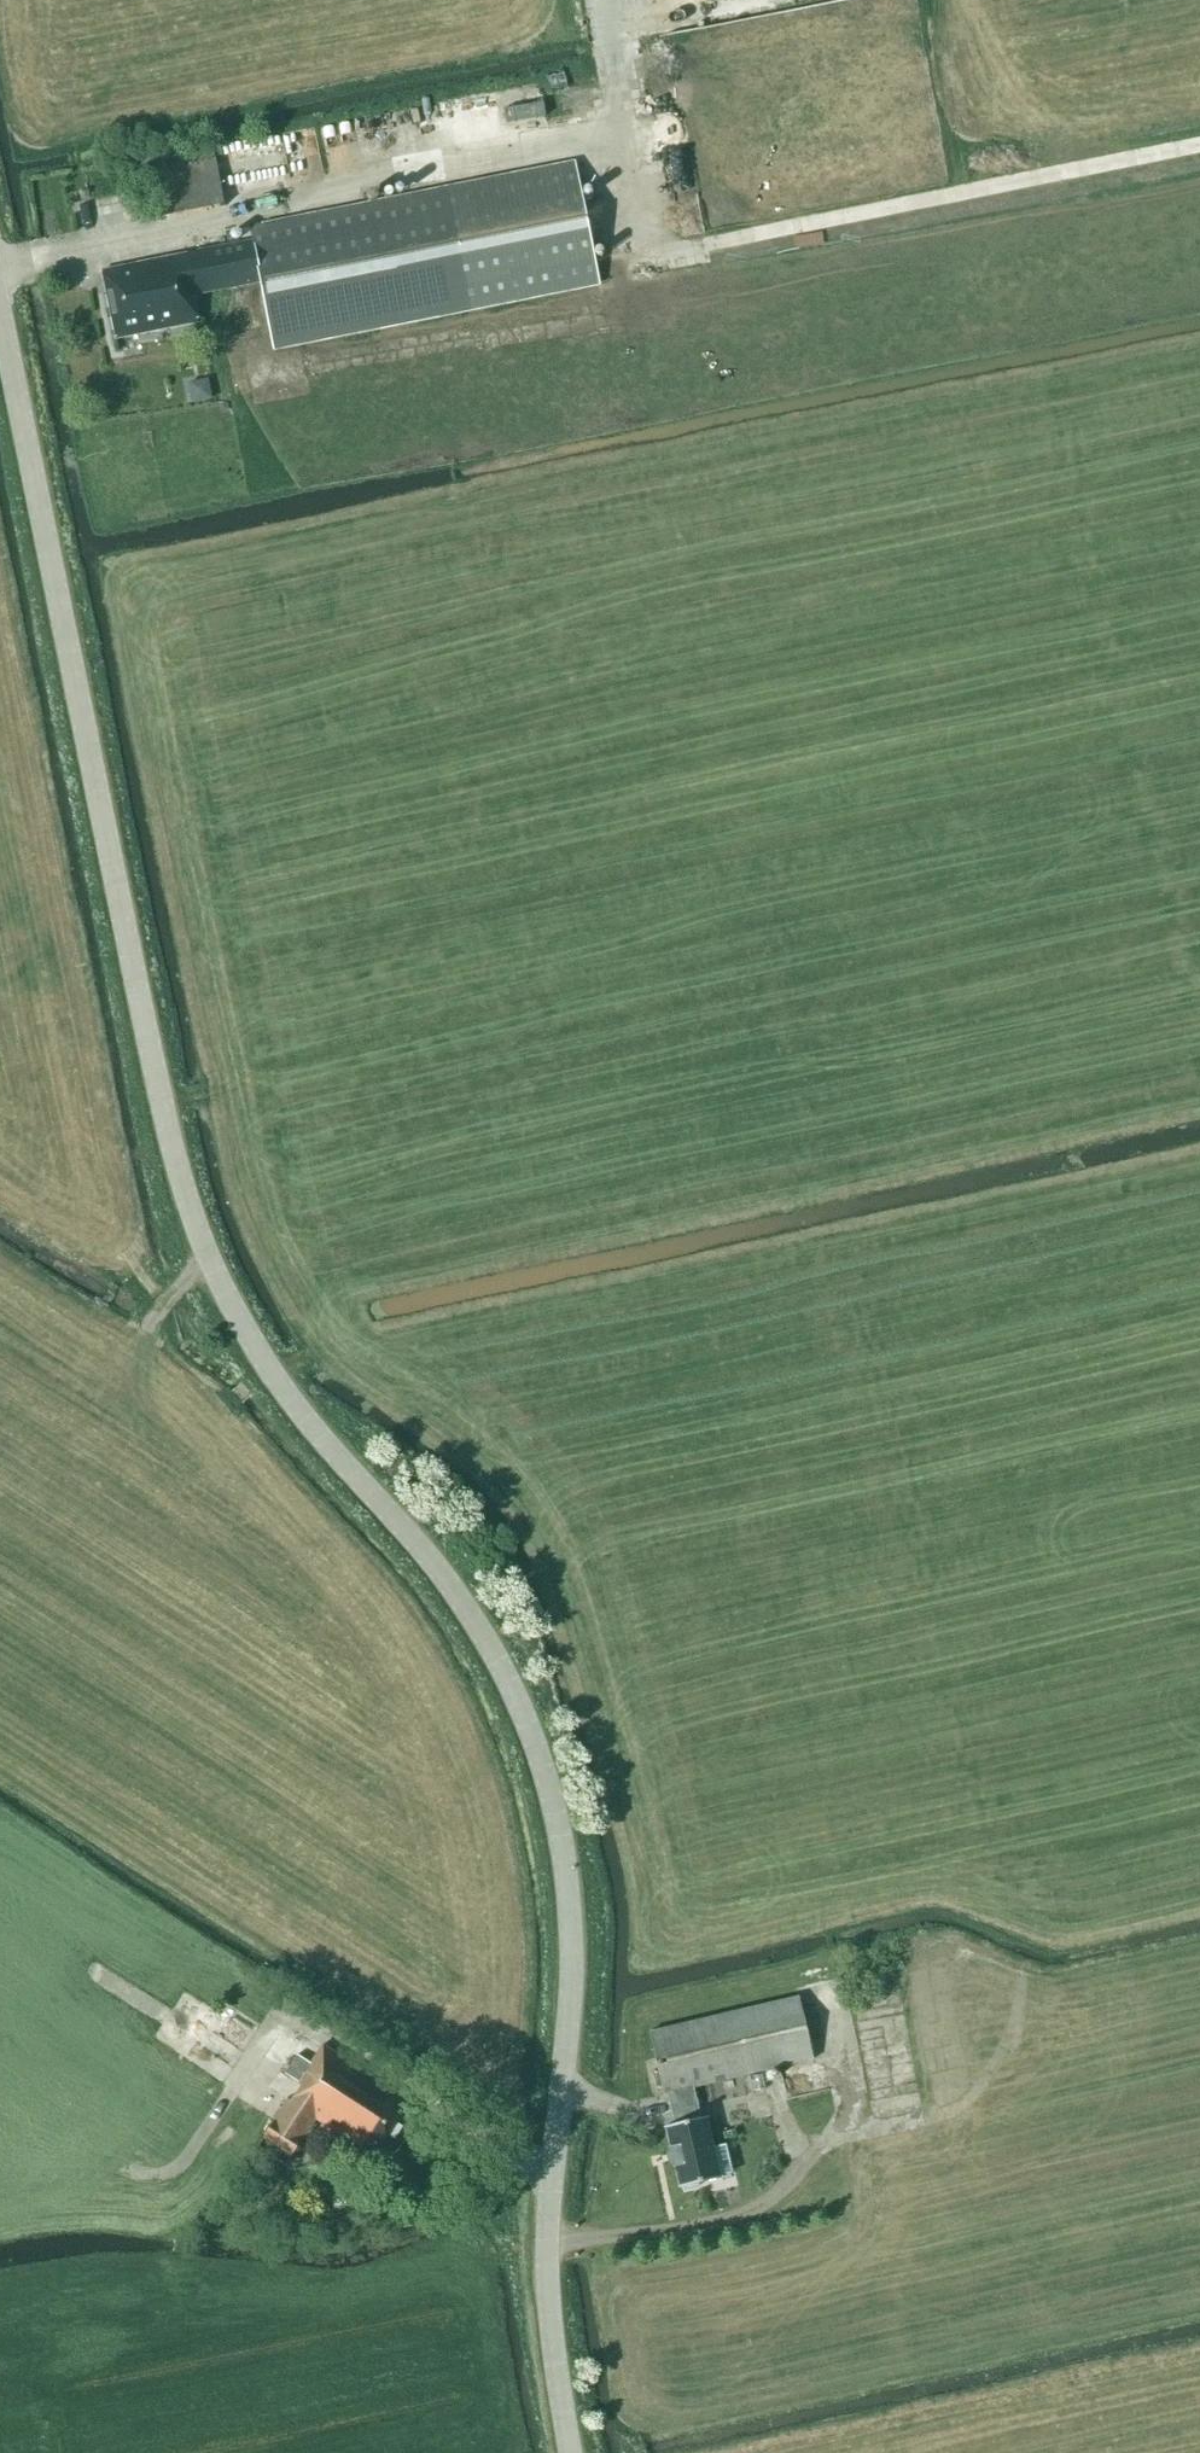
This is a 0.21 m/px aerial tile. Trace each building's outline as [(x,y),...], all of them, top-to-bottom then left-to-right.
[(141,160),(152,218),(225,205),(213,146),(141,160)] [(275,348),(406,321),(473,307),(599,282),(575,163),(448,188),(383,203),(251,229),(253,241),(102,271),(116,339),(198,322),(194,301),(197,300),(196,295),(261,282),(275,348)] [(719,2179),(705,2117),(700,2119),(693,2088),(814,2061),(801,1998),(651,2031),(664,2094),(668,2093),(675,2124),(665,2126),(670,2148),(668,2149),(671,2166),(674,2166),(678,2188),(683,2187),(683,2190),(697,2187),(697,2184),(719,2179)] [(316,2119),(381,2161),(417,2105),(323,2044),(311,2062),(298,2054),(285,2074),(298,2082),(298,2083),(301,2085),(290,2101),(287,2099),(257,2146),(286,2164),(316,2119)]
